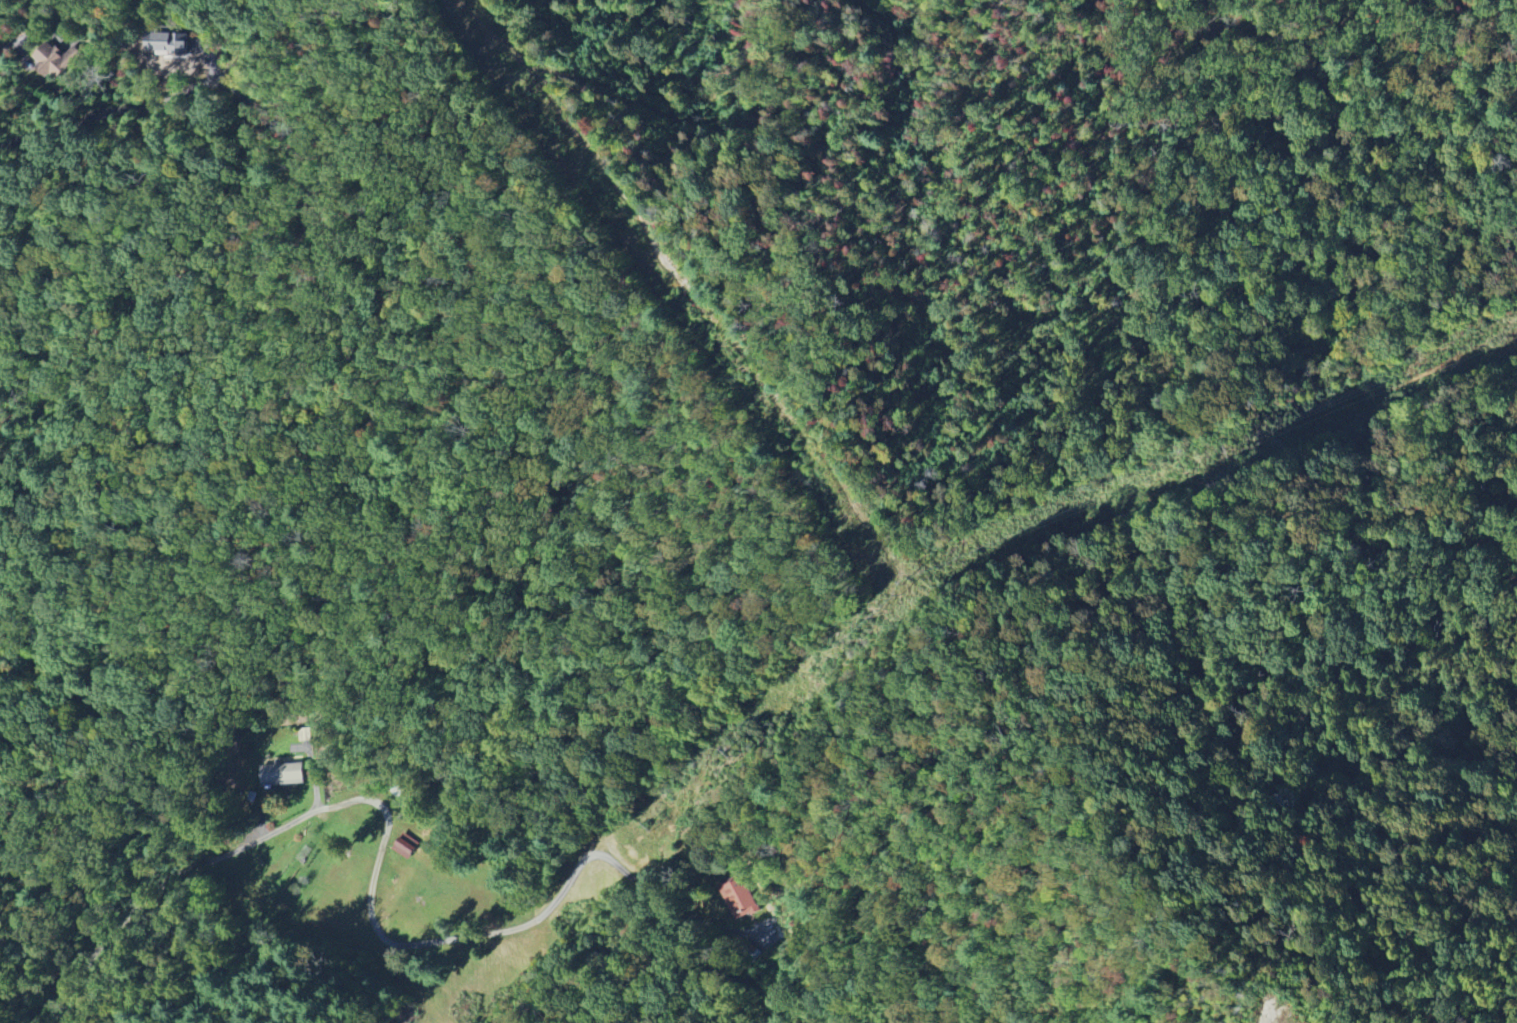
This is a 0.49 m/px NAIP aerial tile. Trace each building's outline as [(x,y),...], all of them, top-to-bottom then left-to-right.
[(189,34),(148,32),(147,54),(189,55),(189,34)] [(33,57),(40,64),(36,68),(46,78),(52,72),(59,79),(84,55),(76,46),(65,57),(50,41),(33,57)] [(304,757),(260,759),(261,787),(305,786),(304,757)] [(758,908),(747,884),(724,894),(735,918),(758,908)]
